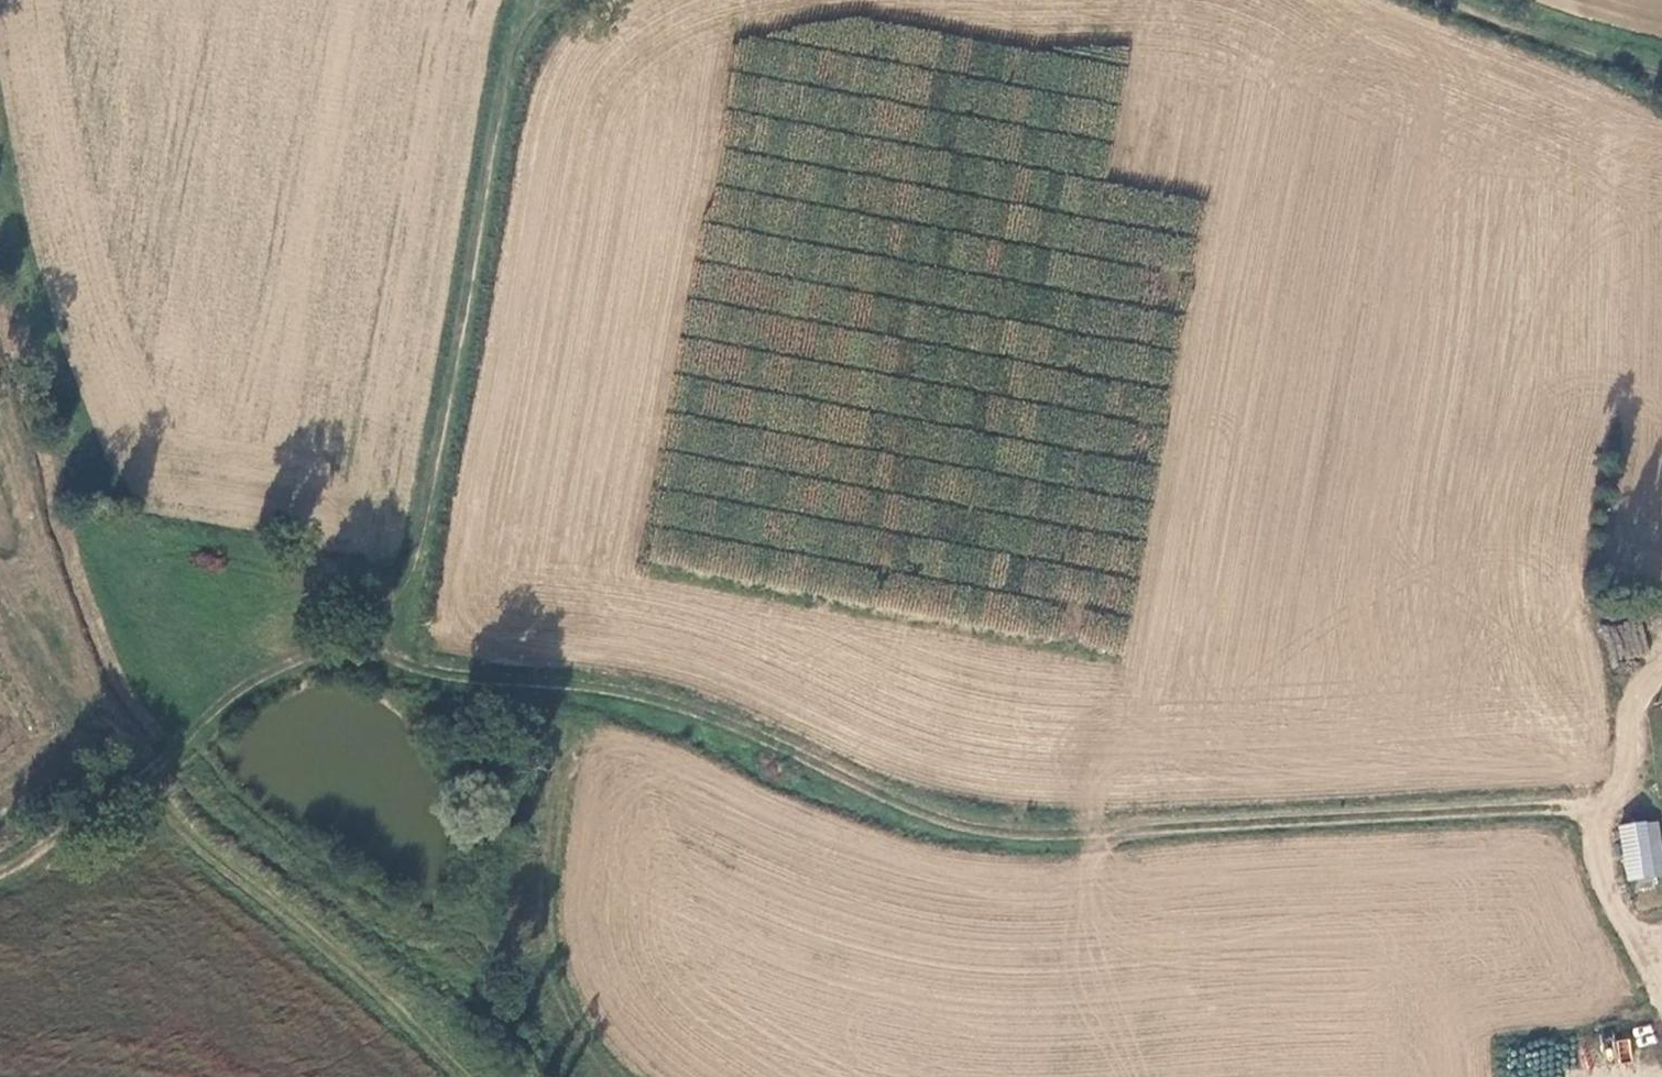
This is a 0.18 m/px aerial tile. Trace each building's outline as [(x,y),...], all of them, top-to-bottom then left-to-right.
[(1643,825),(1618,827),(1625,882),(1653,880),(1643,825)]
